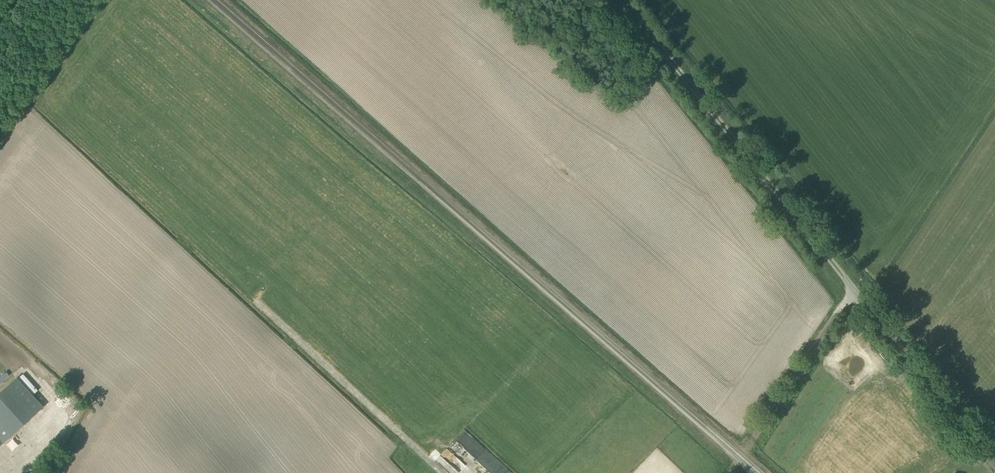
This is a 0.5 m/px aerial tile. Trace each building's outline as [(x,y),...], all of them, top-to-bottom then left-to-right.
[(42,408),(16,379),(0,393),(0,445),(42,408)] [(468,430),(458,441),(467,450),(478,439),(468,430)] [(483,456),(481,460),(490,467),(492,463),(483,456)]
